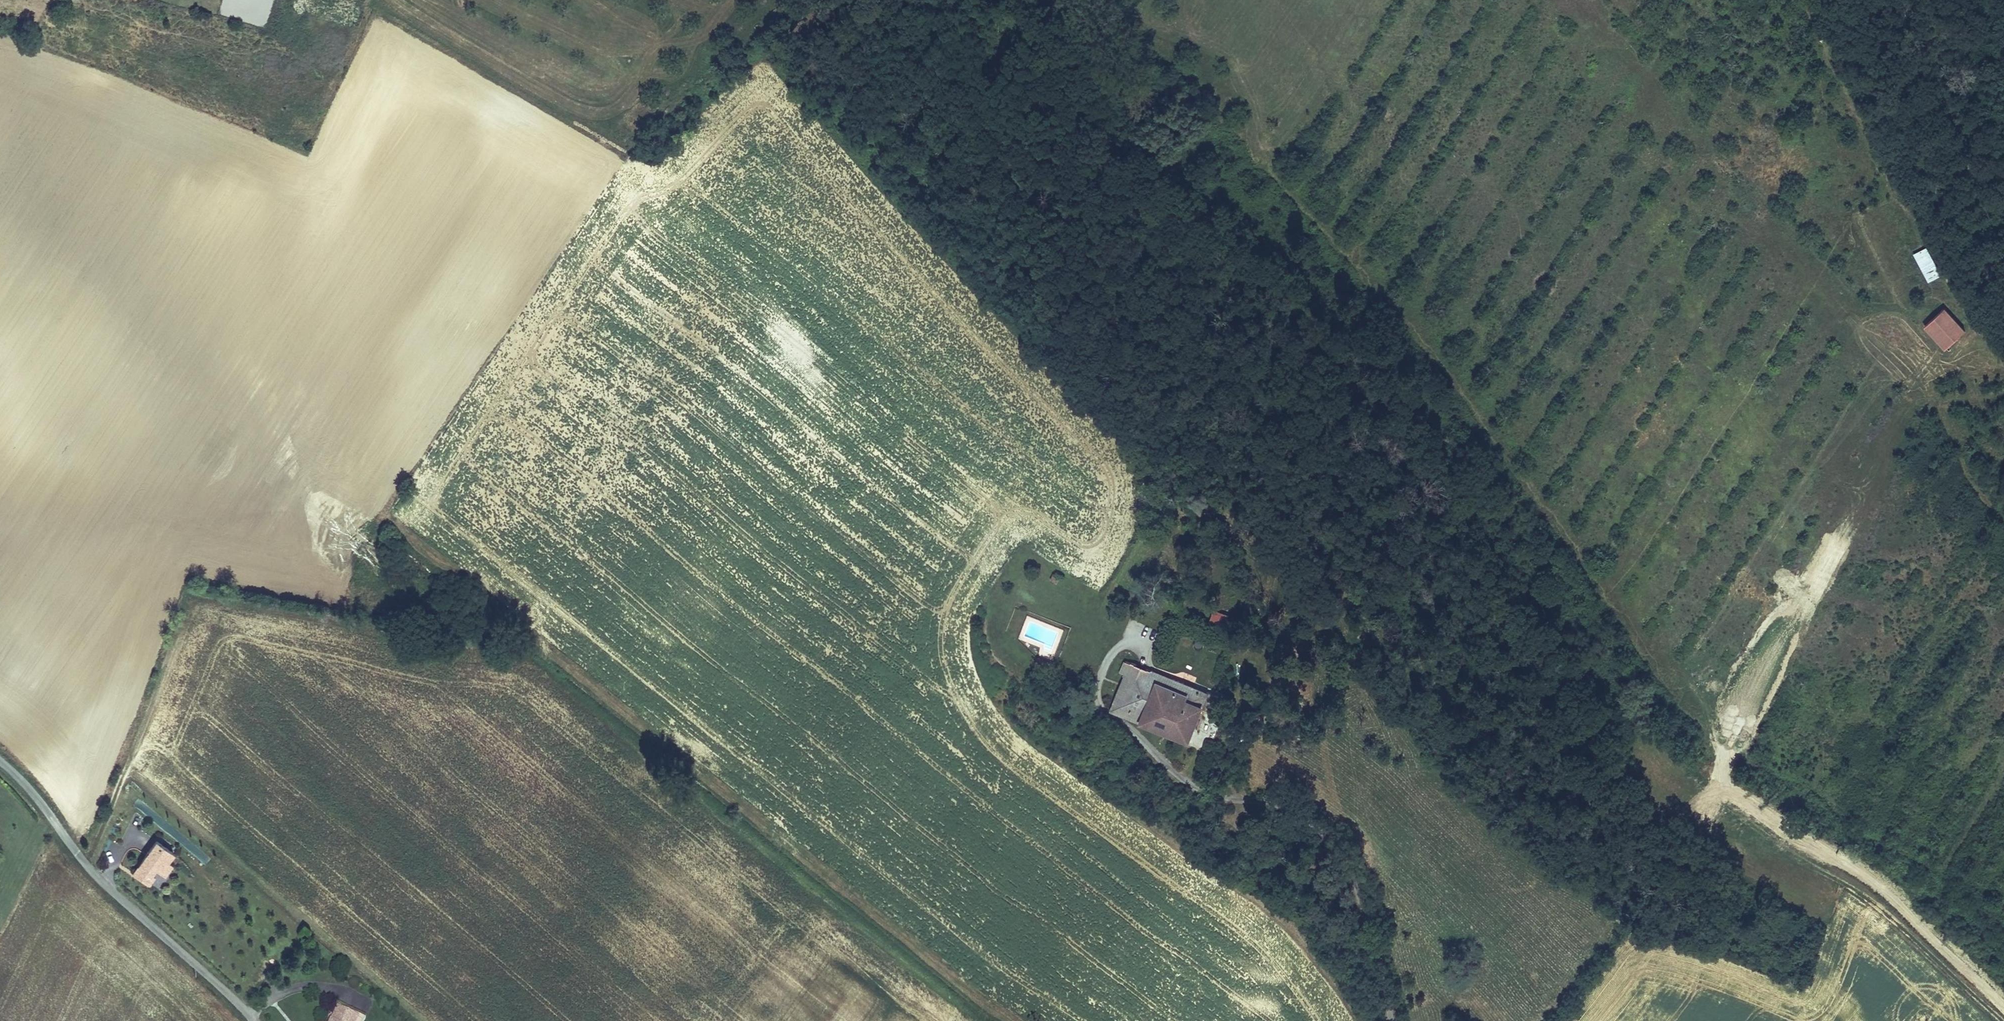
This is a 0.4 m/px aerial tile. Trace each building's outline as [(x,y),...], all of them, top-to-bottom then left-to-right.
[(1926,246),(1912,253),(1928,282),(1942,275),(1926,246)] [(1945,308),(1924,327),(1945,349),(1965,330),(1945,308)] [(1020,624),(1031,631),(1037,621),(1026,614),(1020,624)] [(1237,703),(1144,665),(1140,676),(1145,679),(1131,714),(1205,744),(1217,714),(1230,719),(1237,703)] [(133,876),(149,886),(158,871),(166,876),(174,863),(171,862),(176,852),(154,839),(133,876)] [(356,1002),(353,1007),(374,1019),(377,1014),(356,1002)] [(353,1007),(346,1020),(374,1020),(374,1019),(353,1007)]
